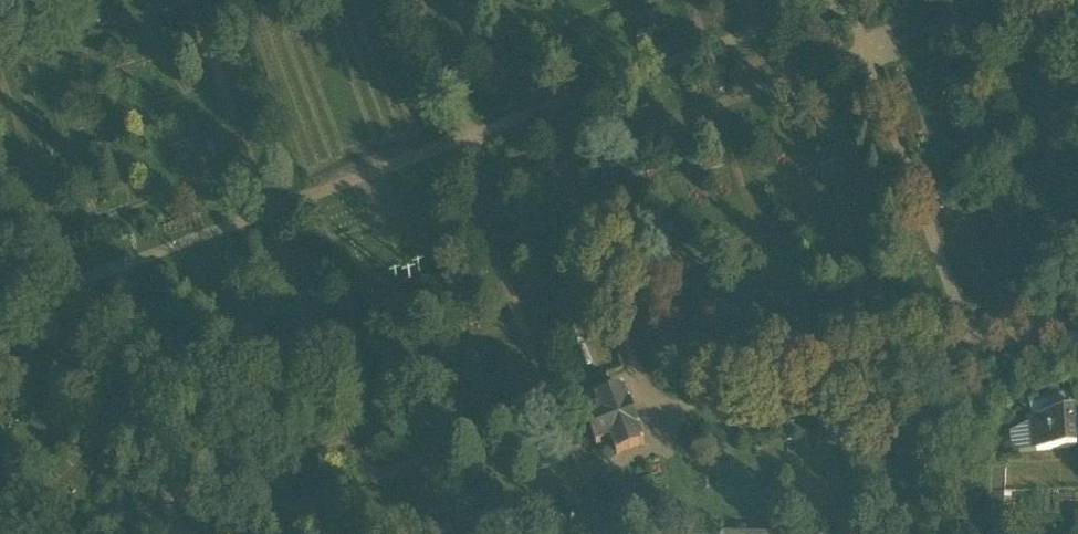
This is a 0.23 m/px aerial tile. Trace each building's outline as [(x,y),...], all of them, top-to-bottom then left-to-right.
[(617,456),(618,459),(620,458),(620,457),(621,457),(621,456),(630,453),(632,453),(632,452),(641,449),(643,449),(645,448),(645,446),(644,446),(643,445),(639,436),(640,435),(639,434),(641,433),(641,431),(640,431),(639,429),(639,430),(632,410),(632,409),(631,408),(632,407),(631,405),(629,406),(628,404),(628,405),(624,395),(625,395),(624,394),(625,393),(624,391),(622,392),(622,393),(620,393),(611,397),(609,397),(600,401),(598,401),(596,401),(597,403),(598,405),(602,415),(603,416),(601,417),(591,421),(589,421),(587,421),(588,424),(588,423),(589,425),(593,434),(593,436),(597,445),(597,447),(598,449),(600,448),(599,448),(601,447),(611,443),(611,444),(613,443),(613,445),(614,444),(617,454),(617,455),(618,456),(617,456)] [(1033,412),(1034,414),(1037,444),(1077,440),(1074,402),(1033,412)] [(1016,446),(1037,444),(1034,414),(1013,424),(1016,446)] [(988,488),(1005,489),(1005,486),(1006,463),(990,462),(988,488)]
